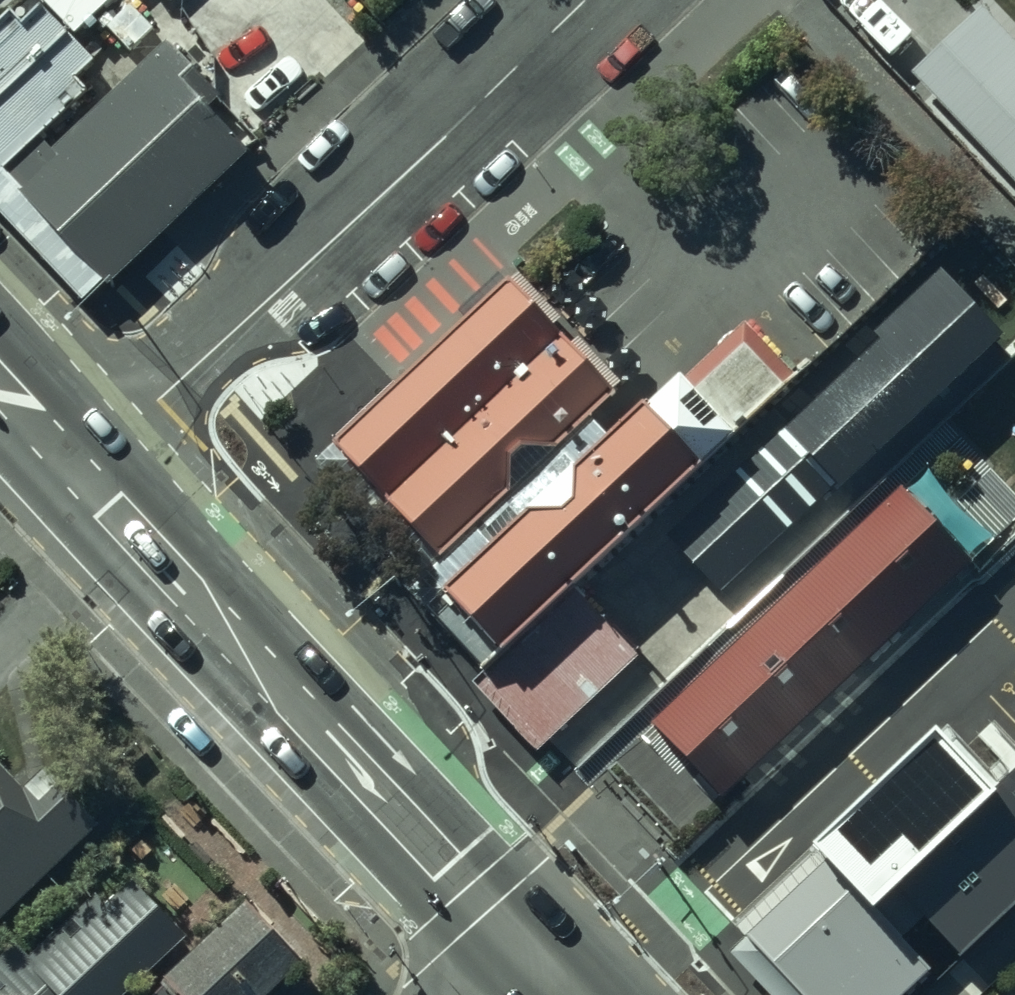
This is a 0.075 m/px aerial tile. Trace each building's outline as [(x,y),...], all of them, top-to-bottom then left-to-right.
[(84,80),(71,67),(91,49),(63,20),(44,0),(26,0),(18,8),(10,0),(2,0),(0,2),(0,158),(84,80)] [(82,14),(93,3),(97,7),(104,0),(69,0),(82,14)] [(897,74),(1014,201),(1014,58),(968,8),(897,74)] [(164,26),(8,170),(103,271),(244,140),(203,96),(217,83),(164,26)] [(328,428),(382,486),(559,322),(506,264),(328,428)] [(996,328),(936,265),(869,327),(877,335),(666,532),(719,587),(996,328)] [(636,390),(432,575),(488,636),(792,360),(744,306),(643,397),(636,390)] [(559,322),(382,486),(436,544),(613,379),(559,322)] [(899,488),(649,723),(719,797),(969,562),(899,488)] [(478,656),(545,729),(637,646),(570,573),(478,656)] [(812,837),(942,971),(1014,900),(1014,760),(991,782),(932,723),(812,837)] [(17,773),(0,755),(0,897),(93,808),(39,752),(17,773)] [(0,955),(0,994),(127,994),(184,940),(130,884),(106,908),(94,896),(29,958),(13,942),(0,955)] [(165,986),(174,994),(275,994),(302,969),(245,909),(165,986)]
